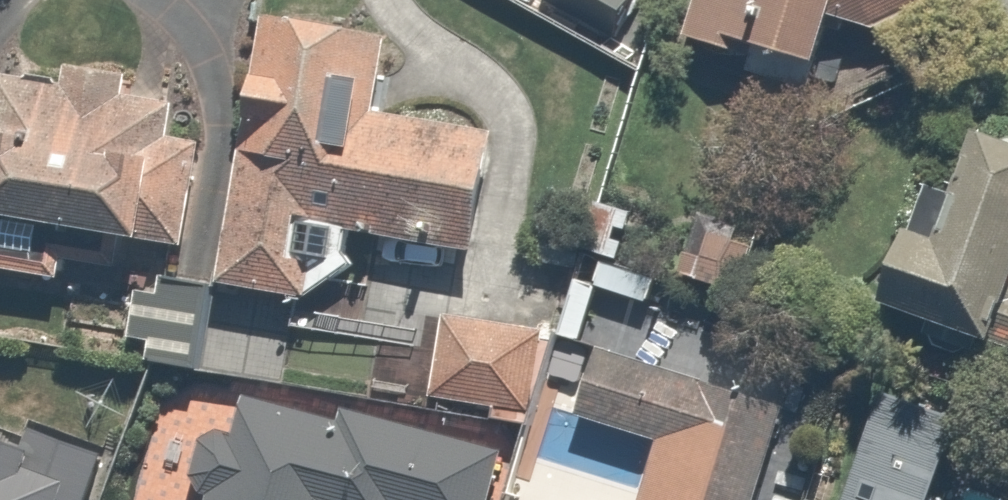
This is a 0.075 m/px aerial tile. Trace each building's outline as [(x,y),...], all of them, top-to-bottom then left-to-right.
[(642,11),(646,0),(612,0),(642,11)] [(681,32),(835,76),(848,28),(918,0),(690,0),(681,32)] [(391,42),(262,29),(234,301),(310,308),(317,232),(494,250),(506,129),(384,117),(391,42)] [(0,113),(0,283),(71,289),(75,243),(198,253),(208,132),(172,129),(176,77),(8,63),(4,113),(0,113)] [(998,126),(956,253),(918,241),(894,315),(1007,352),(1007,130),(998,126)] [(779,224),(706,201),(678,292),(751,314),(779,224)] [(294,326),(141,291),(127,354),(280,389),(294,326)] [(558,338),(457,313),(435,402),(536,426),(558,338)] [(789,404),(594,342),(570,417),(662,446),(645,499),(759,499),(789,404)] [(249,389),(237,440),(212,434),(198,490),(220,495),(219,499),(511,499),(522,455),(249,389)] [(978,428),(895,398),(858,499),(951,499),(978,428)] [(117,464),(26,431),(12,469),(0,465),(0,499),(104,499),(117,464)]
